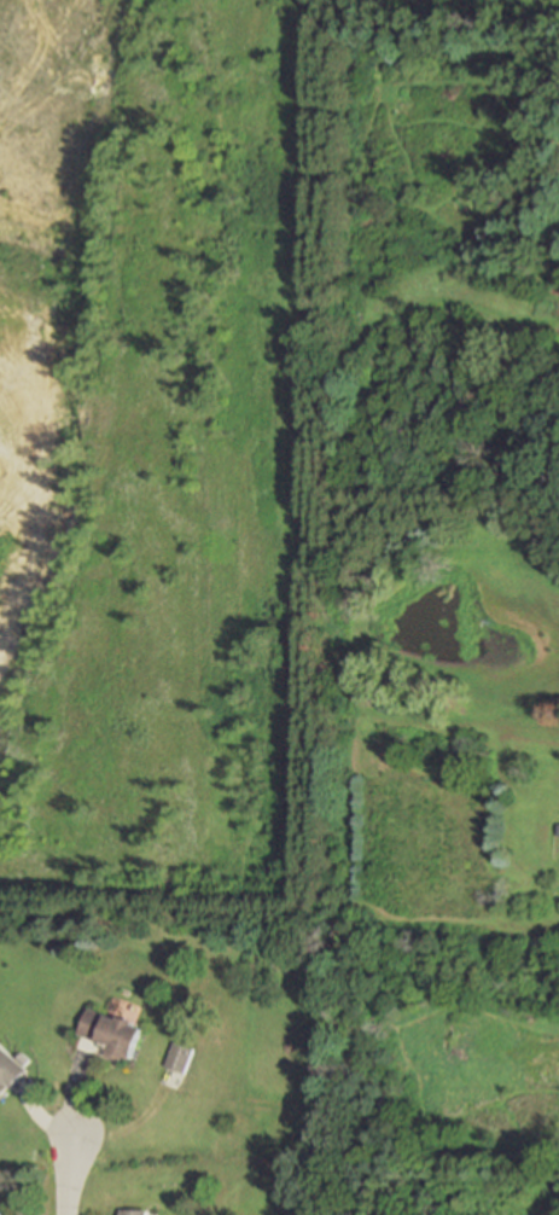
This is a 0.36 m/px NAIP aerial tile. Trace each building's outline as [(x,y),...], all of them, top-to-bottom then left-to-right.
[(145,1027),(133,1060),(99,1047),(103,1040),(80,1031),(91,1006),(145,1027)] [(175,1041),(196,1047),(188,1071),(168,1065),(175,1041)] [(27,1066),(0,1094),(0,1042),(27,1066)]
